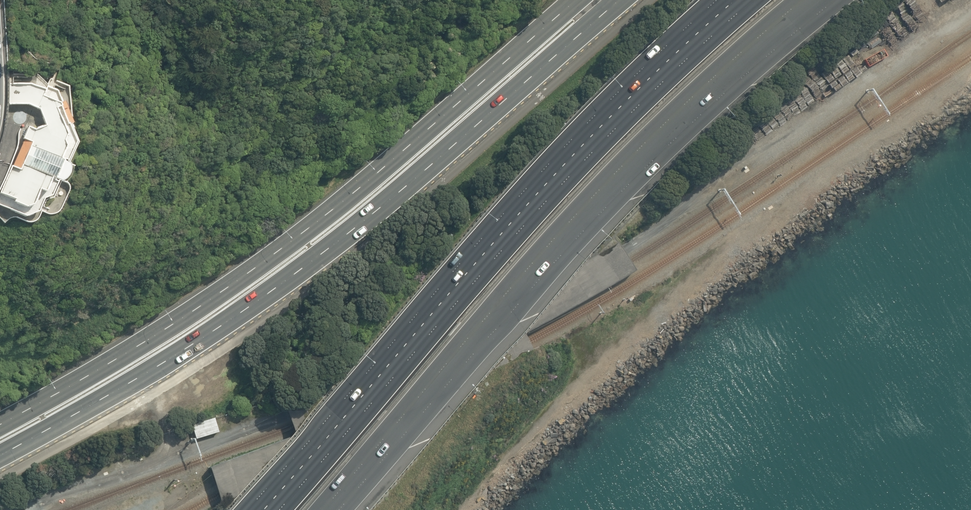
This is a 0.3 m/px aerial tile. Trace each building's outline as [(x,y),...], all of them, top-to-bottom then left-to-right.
[(0,189),(0,205),(23,215),(35,211),(36,209),(43,212),(45,212),(49,211),(51,210),(54,208),(64,188),(64,185),(64,182),(63,181),(63,177),(66,174),(67,170),(67,168),(67,165),(66,162),(75,142),(52,90),(45,87),(34,74),(28,73),(27,76),(10,76),(9,105),(28,104),(39,109),(46,126),(35,130),(28,126),(0,189)]
